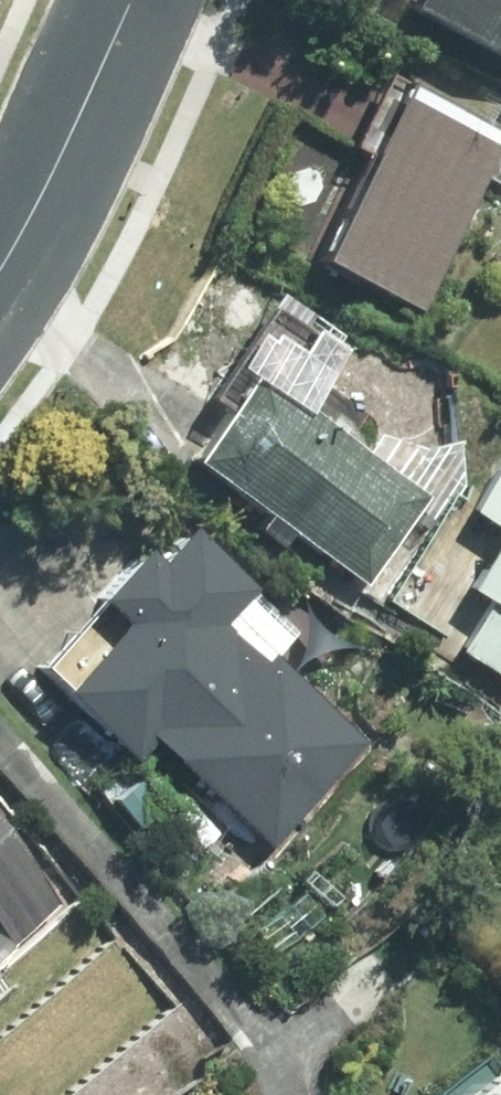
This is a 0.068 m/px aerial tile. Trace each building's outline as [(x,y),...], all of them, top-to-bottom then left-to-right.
[(397,7),(500,63),(500,0),(401,0),(397,7)] [(414,312),(498,134),(392,85),(308,262),(414,312)] [(245,373),(181,462),(361,590),(424,501),(245,373)] [(496,454),(448,540),(479,558),(433,640),(500,679),(500,457),(496,454)] [(134,543),(80,600),(107,626),(47,689),(127,765),(148,742),(265,854),(369,745),(272,653),(263,663),(221,622),(250,592),(179,524),(148,556),(134,543)] [(16,941),(58,904),(0,836),(0,923),(16,941)] [(467,1094),(500,1094),(500,1069),(467,1094)]
